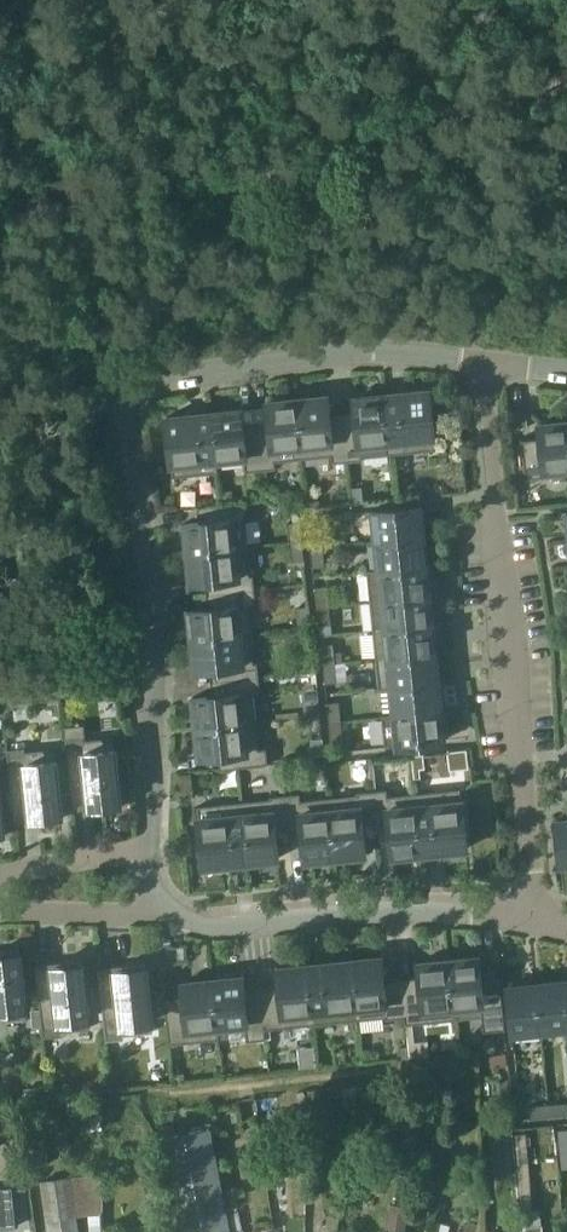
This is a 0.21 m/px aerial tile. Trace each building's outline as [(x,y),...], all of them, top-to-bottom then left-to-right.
[(391,454),(435,449),(429,389),(385,394),(391,454)] [(385,394),(355,397),(356,411),(343,413),(348,461),(363,459),(363,457),(391,454),(385,394)] [(330,414),(328,395),(298,398),(304,458),(332,455),(333,462),(348,461),(343,413),(330,414)] [(298,398),(268,401),(270,420),(256,422),(261,470),(276,468),(276,461),(304,458),(298,398)] [(243,423),(241,409),(212,412),(218,472),(219,472),(218,460),(245,457),(246,471),(261,470),(256,422),(243,423)] [(173,477),(218,472),(212,412),(167,416),(173,477)] [(547,471),(566,469),(566,421),(540,423),(541,438),(522,440),(526,478),(547,476),(547,471)] [(364,502),(362,486),(351,487),(353,503),(364,502)] [(184,507),(188,552),(248,545),(244,501),(184,507)] [(421,506),(373,511),(377,541),(424,536),(421,506)] [(290,541),(303,539),(301,521),(288,522),(290,541)] [(310,529),(311,537),(312,548),(325,547),(323,527),(310,529)] [(368,570),(368,572),(427,565),(423,536),(377,541),(380,568),(368,570)] [(305,560),(303,539),(290,541),(292,560),(305,560)] [(192,582),(206,580),(207,593),(255,588),(254,573),(251,573),(248,545),(188,552),(192,582)] [(312,548),(313,555),(314,567),(326,566),(325,547),(312,548)] [(371,600),(432,594),(430,575),(429,576),(428,576),(427,565),(426,565),(379,570),(368,572),(371,600)] [(316,587),(317,594),(318,606),(330,605),(328,585),(316,587)] [(209,607),(190,609),(193,639),(253,632),(250,604),(257,604),(255,588),(207,593),(209,607)] [(432,594),(371,600),(374,629),(435,623),(432,594)] [(330,605),(318,606),(319,614),(320,625),(332,624),(330,605)] [(299,628),(312,627),(310,606),(296,607),(299,628)] [(435,623),(374,629),(377,658),(436,652),(436,650),(437,650),(437,651),(438,651),(435,623)] [(253,632),(193,639),(196,669),(210,667),(212,681),(260,676),(258,660),(256,661),(253,632)] [(322,644),(323,657),(324,664),(336,662),(334,643),(322,644)] [(436,652),(377,658),(380,687),(439,681),(436,652)] [(324,664),(325,677),(326,683),(338,682),(336,662),(324,664)] [(213,694),(194,696),(197,726),(257,720),(254,692),(261,691),(260,676),(212,681),(213,694)] [(439,681),(380,687),(380,689),(392,688),(395,713),(383,714),(383,716),(442,710),(439,681)] [(319,693),(305,695),(307,711),(320,710),(319,693)] [(328,702),(329,716),(330,722),(342,720),(340,701),(328,702)] [(442,710),(383,716),(386,747),(445,740),(442,710)] [(260,748),(257,720),(197,726),(200,756),(220,754),(221,768),(269,763),(267,747),(260,748)] [(330,722),(331,732),(331,741),(344,740),(342,720),(330,722)] [(115,736),(67,741),(73,793),(74,809),(75,814),(76,814),(75,810),(103,807),(103,809),(122,807),(121,799),(128,798),(127,782),(119,782),(115,736)] [(313,755),(325,754),(323,737),(311,738),(313,755)] [(17,825),(17,821),(44,818),(44,820),(63,818),(62,810),(61,794),(56,748),(9,753),(16,825),(17,825)] [(191,792),(189,773),(177,774),(179,793),(191,792)] [(461,788),(417,793),(423,853),(467,848),(461,788)] [(388,795),(388,789),(372,790),(378,838),(391,837),(393,856),(423,853),(417,793),(388,795)] [(372,790),(357,792),(357,794),(329,797),(336,857),(366,854),(364,839),(378,838),(372,790)] [(73,793),(61,794),(62,810),(74,809),(73,793)] [(301,800),(300,793),(286,794),(291,842),(304,841),(306,860),(336,857),(329,797),(301,800)] [(286,794),(270,796),(270,798),(243,801),(249,861),(279,858),(277,843),(291,842),(286,794)] [(243,801),(199,806),(203,851),(205,866),(219,864),(249,861),(243,801)] [(558,820),(565,889),(566,889),(566,819),(558,820)] [(27,1018),(20,947),(1,949),(2,951),(3,955),(0,955),(0,1021),(27,1018)] [(479,955),(449,959),(455,1019),(483,1016),(485,1031),(506,1029),(502,990),(483,992),(479,955)] [(384,980),(382,956),(352,959),(358,1019),(405,1014),(406,1024),(407,1024),(403,978),(384,980)] [(36,960),(40,992),(41,1008),(43,1025),(44,1033),(91,1028),(84,957),(65,959),(65,961),(66,961),(66,965),(38,968),(37,960),(36,960)] [(358,1019),(352,959),(309,964),(315,1024),(358,1019)] [(419,962),(421,976),(403,978),(407,1024),(455,1019),(449,959),(419,962)] [(100,963),(99,963),(101,986),(103,1003),(107,1037),(154,1032),(147,961),(128,963),(128,964),(129,964),(129,968),(101,971),(100,963)] [(309,964),(279,967),(281,986),(263,988),(267,1029),(315,1024),(309,964)] [(244,990),(243,975),(213,978),(219,1039),(220,1039),(219,1026),(246,1024),(248,1041),(267,1039),(266,1029),(267,1029),(263,988),(244,990)] [(213,978),(183,982),(185,996),(165,998),(170,1044),(219,1039),(213,978)] [(536,983),(541,1030),(566,1027),(566,1026),(562,980),(536,983)] [(513,1034),(541,1031),(536,984),(508,987),(513,1034)] [(95,1004),(103,1003),(101,986),(93,987),(95,1004)] [(31,1009),(33,1026),(43,1025),(41,1008),(31,1009)] [(506,1053),(490,1055),(491,1066),(508,1065),(506,1053)] [(49,1085),(25,1087),(26,1098),(50,1095),(49,1085)] [(550,1106),(550,1116),(566,1114),(566,1102),(549,1103),(550,1106)] [(549,1103),(542,1104),(530,1105),(531,1118),(550,1116),(550,1106),(549,1103)] [(232,1230),(212,1127),(161,1137),(180,1231),(233,1231),(232,1230)] [(521,1210),(533,1209),(527,1132),(514,1133),(521,1210)] [(498,1174),(514,1173),(511,1134),(495,1135),(498,1174)] [(42,1180),(50,1231),(76,1231),(68,1176),(42,1180)] [(11,1195),(0,1196),(0,1231),(14,1231),(11,1195)] [(410,1206),(391,1203),(386,1231),(406,1231),(410,1206)] [(533,1209),(521,1210),(522,1225),(542,1223),(540,1208),(533,1209)] [(436,1221),(433,1231),(447,1231),(449,1224),(436,1221)]
